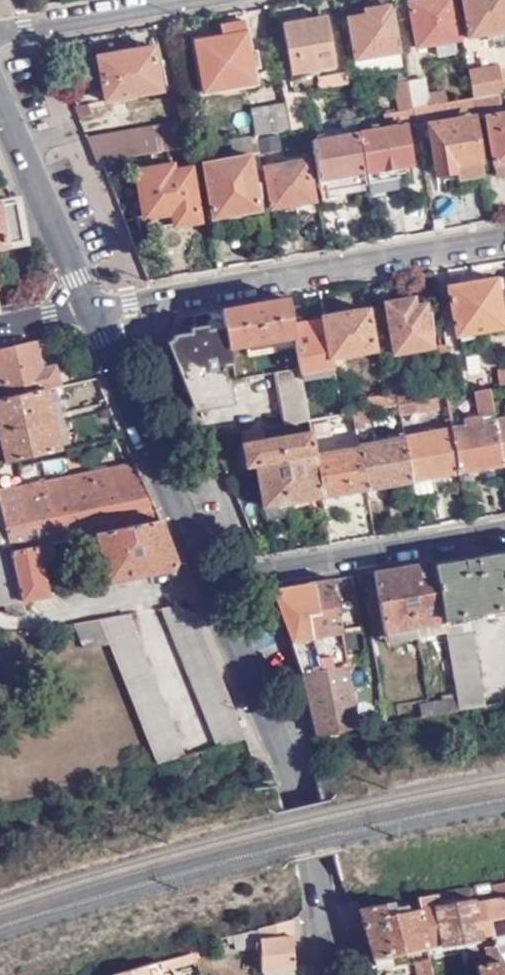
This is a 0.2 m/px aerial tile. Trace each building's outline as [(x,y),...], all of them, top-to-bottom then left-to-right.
[(407,4),(414,49),(458,42),(451,0),(431,0),(407,4)] [(468,40),(504,34),(504,0),(461,0),(468,40)] [(354,62),(398,53),(389,7),(362,12),(363,17),(347,20),(354,62)] [(333,68),(325,19),(280,26),(288,76),(333,68)] [(254,85),(244,23),(219,27),(220,38),(191,43),(200,93),(221,91),(222,95),(251,90),(250,85),(254,85)] [(156,48),(78,59),(81,77),(90,75),(92,87),(100,86),(103,101),(163,92),(156,48)] [(400,67),(398,53),(354,62),(356,73),(400,67)] [(499,94),(502,93),(498,69),(467,74),(471,98),(473,98),(499,94)] [(315,79),(317,91),(346,86),(344,74),(315,79)] [(425,77),(407,80),(412,109),(428,106),(447,103),(446,91),(427,95),(425,77)] [(412,109),(407,80),(390,82),(395,112),(412,109)] [(499,94),(473,98),(476,117),(485,115),(493,164),(504,162),(504,112),(502,112),(499,94)] [(473,111),(471,98),(447,103),(428,106),(429,115),(454,112),(455,114),(473,111)] [(78,119),(103,112),(100,100),(75,108),(78,119)] [(253,137),(287,131),(284,111),(283,104),(249,111),(253,137)] [(287,131),(303,129),(299,109),(284,111),(287,131)] [(382,124),(413,120),(412,109),(395,112),(381,115),(382,124)] [(435,174),(456,170),(457,170),(457,165),(481,160),(474,116),(426,124),(435,174)] [(352,120),(355,134),(359,133),(365,174),(412,166),(405,125),(363,132),(360,118),(352,120)] [(95,164),(98,163),(189,147),(185,122),(84,138),(95,164)] [(317,182),(361,174),(355,134),(310,141),(317,182)] [(249,157),(256,156),(253,137),(228,141),(231,157),(200,162),(203,182),(209,182),(212,198),(206,199),(209,220),(258,211),(249,157)] [(457,181),(484,177),(481,160),(457,165),(457,170),(456,170),(457,181)] [(493,164),(495,178),(504,176),(504,162),(493,164)] [(269,211),(311,204),(305,164),(262,170),(269,211)] [(174,212),(176,225),(198,222),(190,169),(172,172),(171,167),(136,173),(143,217),(174,212)] [(27,238),(19,198),(0,201),(0,243),(27,238)] [(145,230),(176,225),(174,212),(143,217),(145,230)] [(503,330),(495,283),(447,291),(454,338),(503,330)] [(226,348),(229,347),(294,337),(292,330),(288,299),(220,310),(226,348)] [(392,356),(431,350),(424,307),(414,308),(414,301),(384,306),(392,356)] [(168,334),(197,406),(232,400),(229,381),(226,382),(225,367),(232,366),(229,347),(226,348),(220,310),(178,317),(168,334)] [(325,319),(326,325),(331,360),(372,352),(366,313),(325,319)] [(294,337),(300,369),(302,382),(334,377),(331,360),(326,325),(292,330),(294,337)] [(0,349),(0,403),(45,392),(59,389),(53,366),(40,369),(35,342),(0,349)] [(447,364),(444,348),(436,348),(438,364),(447,364)] [(275,373),(283,426),(308,422),(302,382),(300,369),(275,373)] [(395,390),(384,392),(387,408),(396,407),(416,403),(415,395),(396,398),(395,390)] [(500,468),(493,422),(488,390),(474,393),(478,420),(462,423),(463,428),(450,430),(458,474),(500,468)] [(0,403),(0,439),(6,464),(59,452),(45,392),(0,403)] [(387,408),(384,392),(364,396),(366,412),(387,408)] [(438,422),(449,421),(445,398),(416,403),(396,407),(398,417),(436,411),(438,422)] [(502,410),(503,421),(493,422),(500,468),(504,467),(504,409),(502,410)] [(309,433),(311,441),(356,433),(353,414),(308,422),(309,433)] [(260,507),(320,497),(313,456),(311,441),(309,433),(264,439),(263,429),(237,433),(243,467),(254,466),(260,507)] [(410,483),(458,474),(450,430),(402,438),(410,483)] [(366,490),(410,483),(402,438),(358,446),(358,448),(366,490)] [(320,497),(366,490),(358,448),(313,456),(320,497)] [(75,477),(89,474),(84,452),(67,455),(69,465),(72,464),(75,477)] [(10,552),(35,547),(48,544),(81,537),(92,535),(158,521),(133,465),(89,474),(75,477),(6,492),(0,464),(0,508),(10,552)] [(25,615),(21,600),(10,552),(0,508),(0,608),(1,615),(25,615)] [(174,562),(158,521),(92,535),(104,584),(170,571),(174,562)] [(84,551),(81,537),(48,544),(53,563),(69,560),(67,554),(84,551)] [(10,552),(21,600),(46,596),(35,547),(10,552)] [(482,705),(469,612),(504,606),(504,555),(477,560),(477,554),(463,557),(464,563),(434,567),(446,635),(457,699),(458,710),(482,705)] [(434,567),(433,562),(375,572),(389,646),(420,642),(419,638),(446,635),(434,567)] [(355,688),(334,579),(280,588),(275,598),(302,674),(318,735),(361,728),(360,722),(355,688)] [(189,759),(126,615),(73,624),(84,652),(108,648),(159,770),(189,759)] [(387,716),(381,684),(355,688),(360,722),(387,716)] [(418,717),(458,710),(457,699),(417,706),(418,717)] [(485,886),(473,888),(490,936),(491,938),(504,936),(504,883),(485,886)] [(490,936),(473,888),(470,888),(469,899),(437,904),(435,894),(416,897),(418,907),(426,947),(490,936)] [(392,954),(426,947),(418,907),(386,913),(384,904),(358,909),(375,972),(394,969),(392,954)] [(294,967),(294,921),(259,930),(259,968),(262,968),(294,967)] [(249,949),(245,933),(231,937),(234,952),(249,949)] [(491,938),(495,948),(504,946),(504,936),(491,938)] [(498,956),(495,948),(484,950),(486,959),(498,956)] [(192,952),(113,973),(114,974),(169,974),(168,971),(163,973),(162,969),(195,961),(192,952)] [(428,958),(414,961),(417,974),(431,974),(428,958)] [(500,965),(477,969),(478,974),(504,974),(500,965)]
